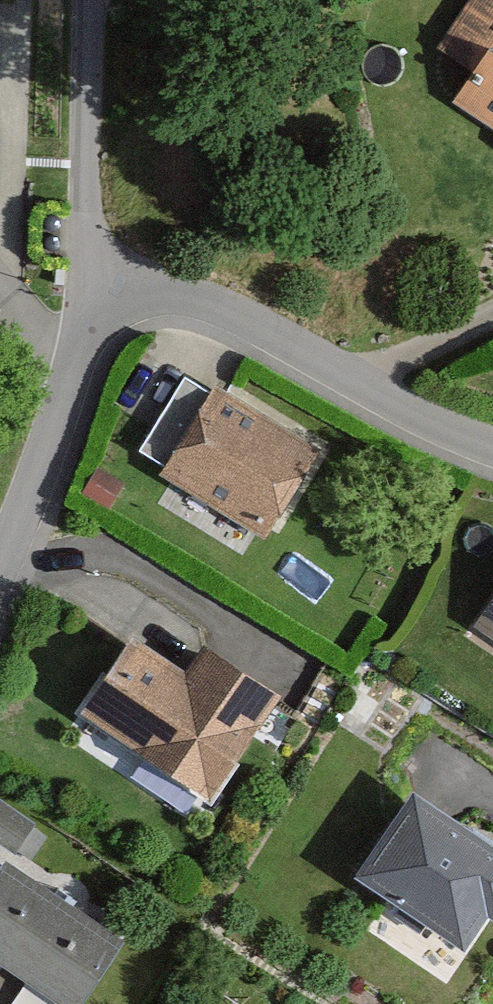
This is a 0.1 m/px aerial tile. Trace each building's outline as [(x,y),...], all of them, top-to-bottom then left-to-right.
[(435,44),(460,60),(435,101),(492,137),(492,0),(462,0),(435,44)] [(302,445),(196,386),(148,473),(254,531),(302,445)] [(464,622),(492,641),(492,579),(464,622)] [(170,670),(112,633),(62,711),(192,795),(262,688),(188,641),(170,670)] [(398,789),(339,875),(445,948),(471,911),(482,919),(492,903),(492,854),(398,789)] [(31,812),(0,796),(0,835),(14,843),(31,812)] [(109,943),(4,871),(0,876),(0,955),(68,1002),(109,943)]
